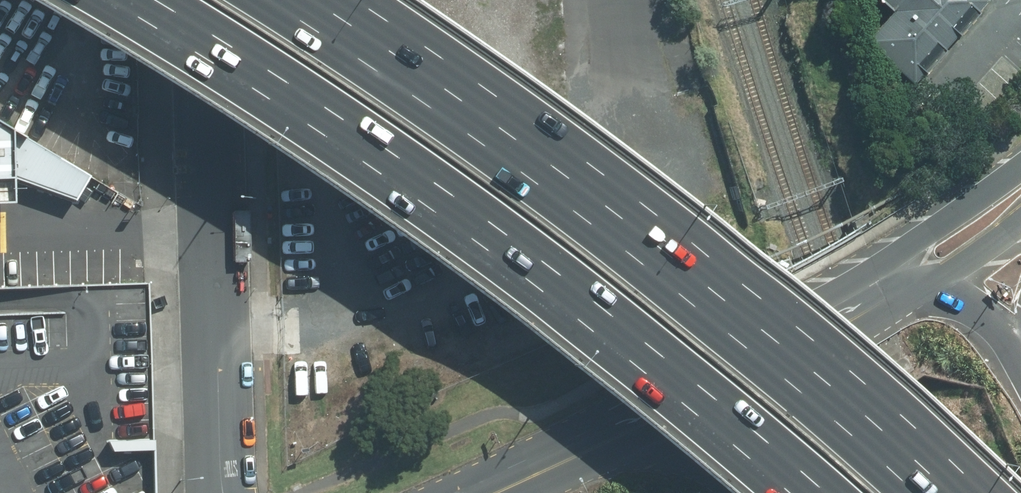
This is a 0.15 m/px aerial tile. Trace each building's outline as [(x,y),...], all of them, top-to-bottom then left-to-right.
[(906,88),(987,0),(881,0),(891,9),(858,44),(906,88)] [(13,203),(14,176),(76,200),(88,177),(0,124),(0,203),(13,203)]
